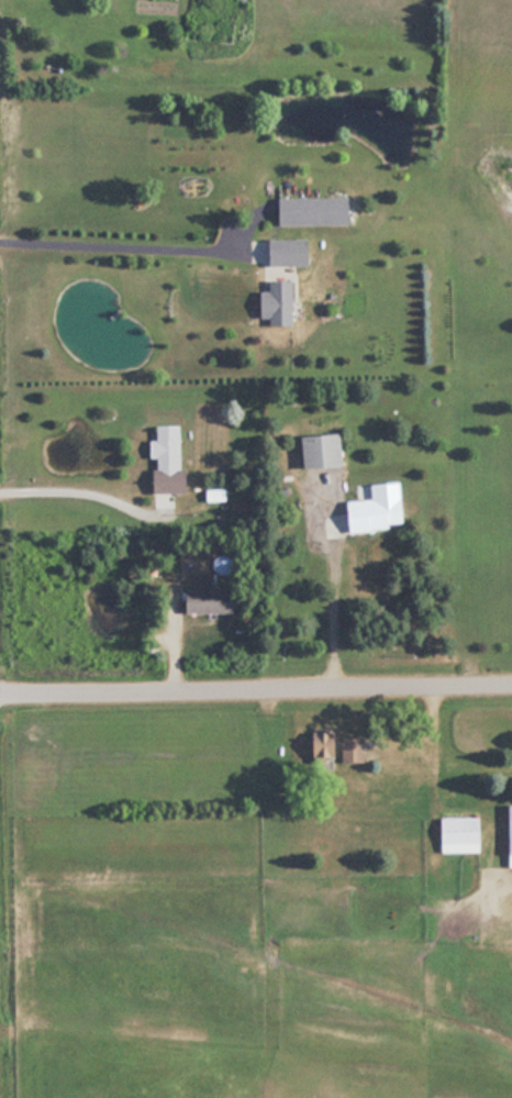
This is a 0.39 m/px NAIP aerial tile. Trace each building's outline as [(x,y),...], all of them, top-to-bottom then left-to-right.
[(313,266),(313,239),(271,239),(271,266),(313,266)] [(296,281),(271,281),(271,291),(265,291),(265,326),(296,326),(296,281)] [(186,426),(160,426),(160,439),(155,439),(156,493),(186,492),(186,426)] [(346,434),(306,435),(307,468),(347,467),(346,434)] [(406,497),(350,500),(352,530),(408,527),(406,497)] [(238,590),(189,590),(189,613),(238,613),(238,590)] [(331,757),(339,757),(339,732),(318,732),(318,761),(331,761),(331,757)] [(344,763),(366,763),(366,737),(344,737),(344,763)] [(483,854),(483,818),(444,818),(444,854),(483,854)]
